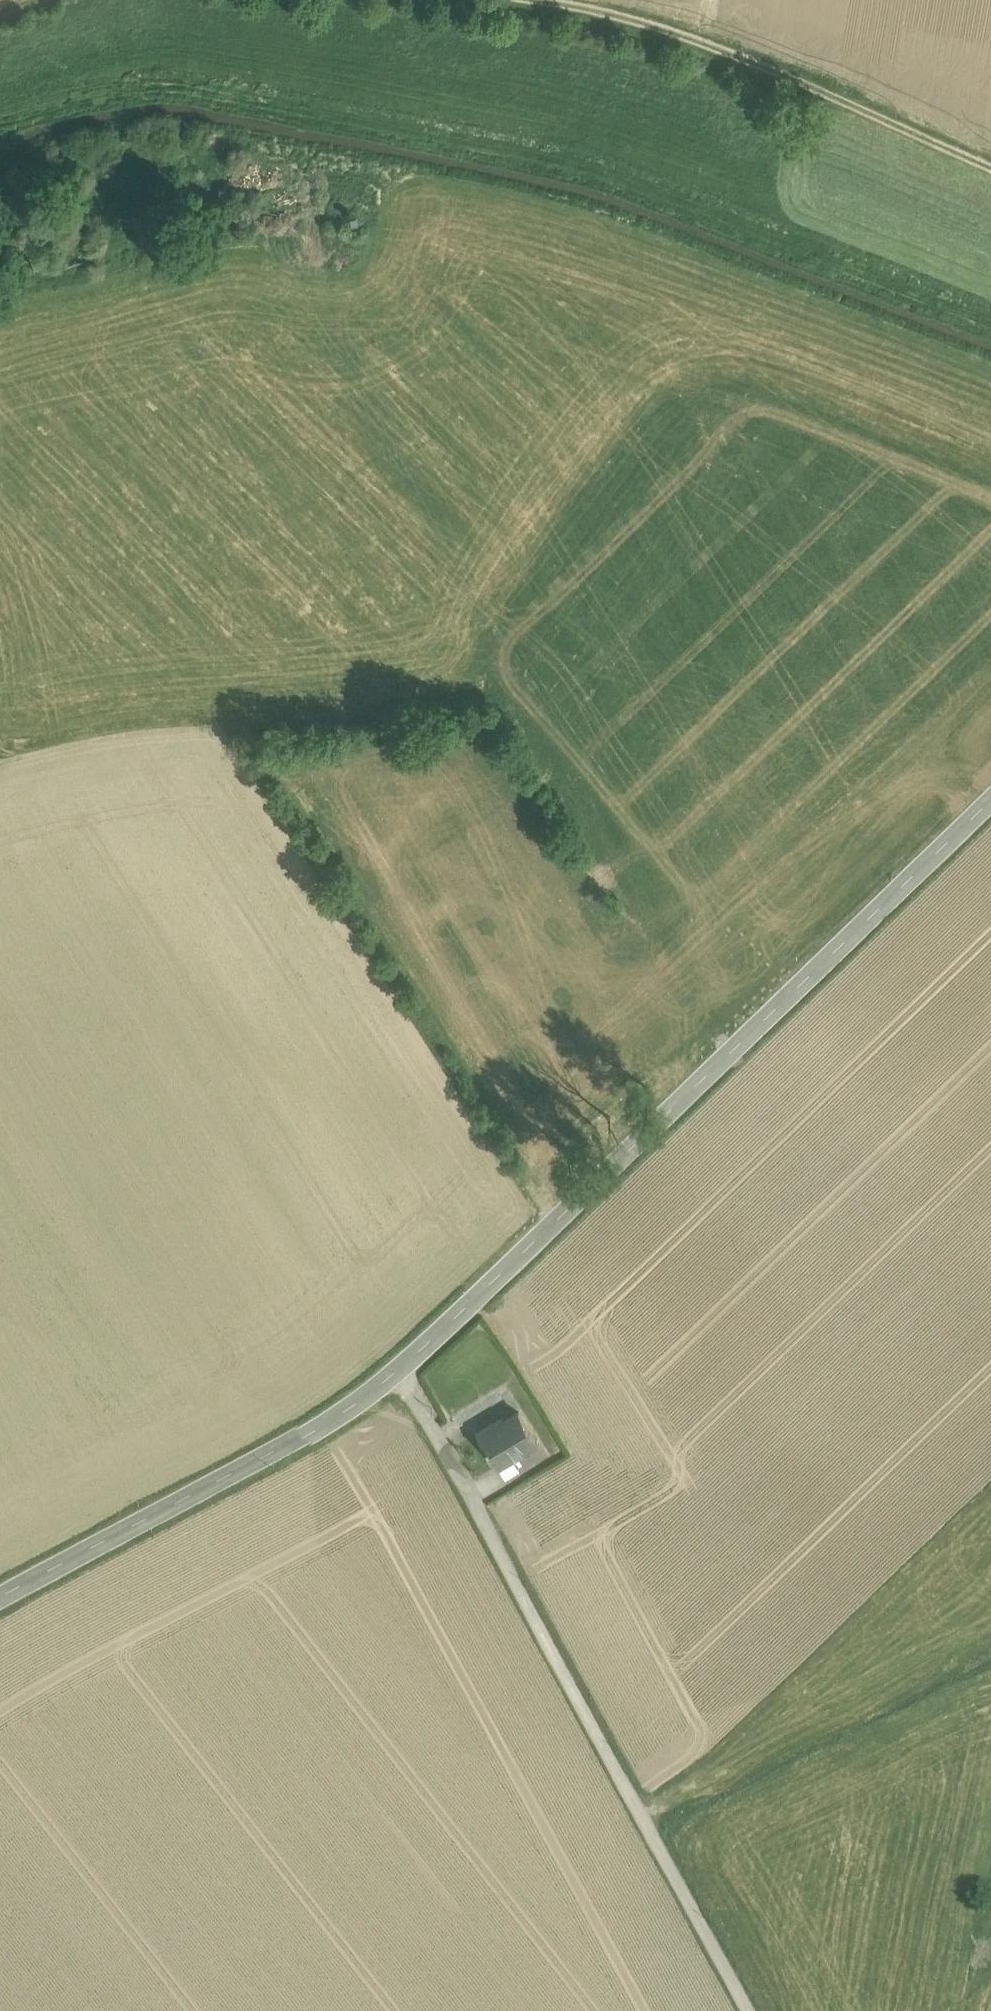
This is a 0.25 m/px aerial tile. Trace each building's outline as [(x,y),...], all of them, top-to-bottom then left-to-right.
[(518,1410),(494,1424),(492,1422),(477,1431),(497,1464),(537,1440),(518,1410)]
